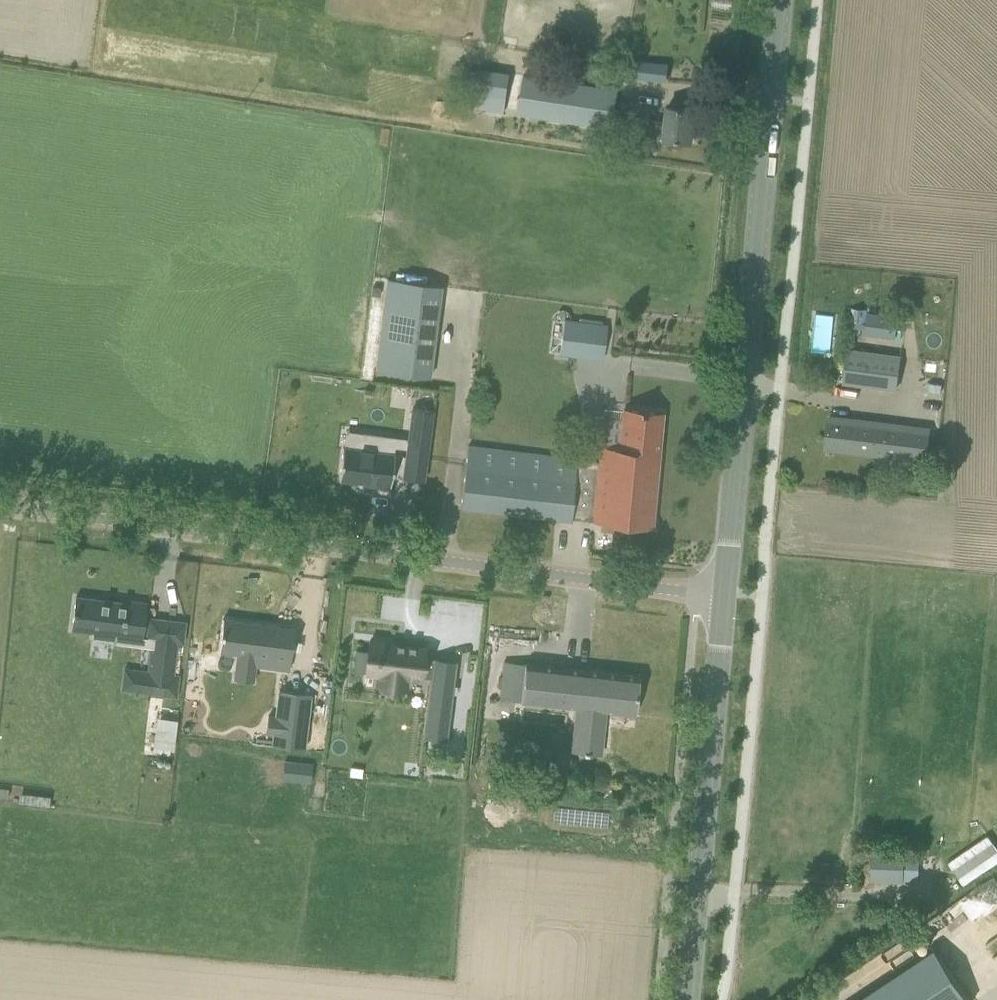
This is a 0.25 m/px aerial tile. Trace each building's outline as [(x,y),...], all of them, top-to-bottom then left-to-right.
[(602,53),(588,51),(586,62),(600,65),(602,53)] [(668,65),(627,59),(625,76),(666,81),(668,65)] [(474,105),(509,112),(517,73),(482,66),(474,105)] [(615,127),(621,89),(526,74),(520,112),(615,127)] [(695,109),(675,107),(667,107),(666,121),(650,119),(648,137),(692,141),(695,109)] [(387,278),(375,370),(431,377),(443,286),(387,278)] [(895,338),(897,317),(867,314),(865,334),(895,338)] [(562,354),(607,358),(610,322),(565,318),(562,354)] [(900,356),(848,350),(843,383),(896,390),(900,356)] [(407,448),(406,457),(426,460),(432,410),(412,407),(408,438),(407,448)] [(657,452),(662,412),(625,408),(621,445),(601,443),(600,461),(467,447),(461,506),(652,526),(660,453),(657,452)] [(890,424),(849,420),(829,417),(825,447),(845,450),(886,454),(890,424)] [(929,429),(890,424),(886,454),(926,459),(929,429)] [(390,481),(391,481),(395,450),(393,449),(394,441),(383,439),(384,432),(363,429),(361,445),(344,443),(339,474),(368,478),(368,480),(389,483),(390,481)] [(75,596),(71,629),(93,632),(92,638),(113,641),(114,634),(142,638),(147,603),(125,600),(125,603),(75,596)] [(267,670),(291,673),(296,631),(224,622),(220,656),(239,658),(239,661),(267,665),(267,670)] [(124,668),(122,689),(176,696),(176,695),(178,675),(173,674),(173,673),(177,642),(177,641),(152,638),(151,645),(148,671),(124,668)] [(355,649),(353,671),(378,674),(377,686),(405,689),(406,677),(421,679),(421,677),(430,678),(423,737),(447,740),(457,661),(433,658),(432,660),(423,659),(425,648),(389,643),(390,640),(371,638),(371,641),(369,641),(368,651),(355,649)] [(504,661),(502,680),(500,698),(580,707),(575,751),(600,754),(605,710),(634,713),(638,675),(504,661)] [(268,714),(266,733),(274,734),(272,745),(296,748),(304,749),(311,693),(279,689),(278,697),(276,715),(268,714)] [(193,712),(184,712),(184,731),(193,731),(193,712)] [(283,760),(281,779),(309,782),(311,763),(283,760)] [(8,798),(8,788),(0,787),(0,797),(8,798)] [(893,853),(892,855),(872,854),(871,878),(891,879),(891,881),(904,881),(904,880),(920,880),(920,868),(930,869),(930,855),(905,854),(905,853),(893,853)] [(934,949),(857,999),(968,999),(934,949)]
